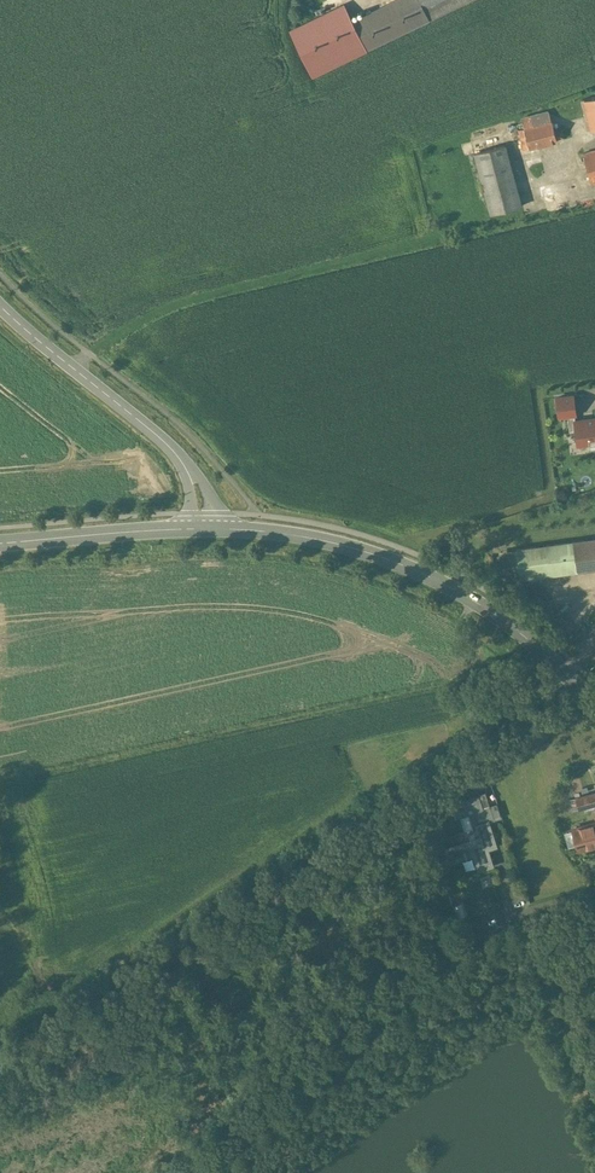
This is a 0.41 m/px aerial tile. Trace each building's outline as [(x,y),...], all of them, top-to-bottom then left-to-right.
[(394,1),(409,30),(470,0),(398,0),(394,1)] [(394,1),(352,22),(351,23),(366,51),(409,30),(394,1)] [(351,23),(352,22),(344,6),(291,32),(313,77),(366,51),(351,23)] [(582,99),(586,116),(588,115),(592,128),(594,127),(594,96),(582,99)] [(548,111),(521,118),(524,128),(550,121),(551,121),(548,111)] [(550,121),(524,128),(529,148),(556,141),(551,121),(550,121)] [(524,128),(518,130),(523,149),(529,148),(524,128)] [(504,146),(475,153),(491,214),(520,206),(504,146)] [(584,153),(591,183),(594,182),(594,150),(584,153)] [(573,395),(557,397),(560,417),(568,416),(575,415),(576,415),(573,395)] [(576,431),(575,421),(576,421),(575,415),(568,416),(568,422),(570,432),(576,431)] [(576,421),(575,421),(576,431),(578,445),(589,444),(594,443),(594,418),(576,421)] [(573,542),(577,570),(594,568),(594,539),(573,542)] [(573,542),(516,549),(520,578),(577,570),(573,542)] [(481,756),(473,761),(475,768),(484,765),(481,756)] [(485,792),(452,802),(457,818),(468,814),(475,837),(477,836),(478,839),(472,840),(446,849),(450,862),(451,862),(450,859),(465,855),(466,858),(468,858),(467,854),(475,851),(480,868),(478,868),(478,869),(492,865),(487,848),(495,846),(488,821),(494,819),(490,806),(485,792)] [(575,798),(578,809),(593,805),(593,808),(594,808),(594,793),(575,798)] [(575,798),(570,800),(572,810),(578,809),(575,798)] [(490,806),(494,819),(500,817),(495,804),(490,806)] [(573,829),(578,850),(594,845),(594,822),(573,829)] [(444,848),(438,850),(442,862),(448,860),(444,848)] [(521,883),(509,887),(513,901),(525,897),(521,883)]
